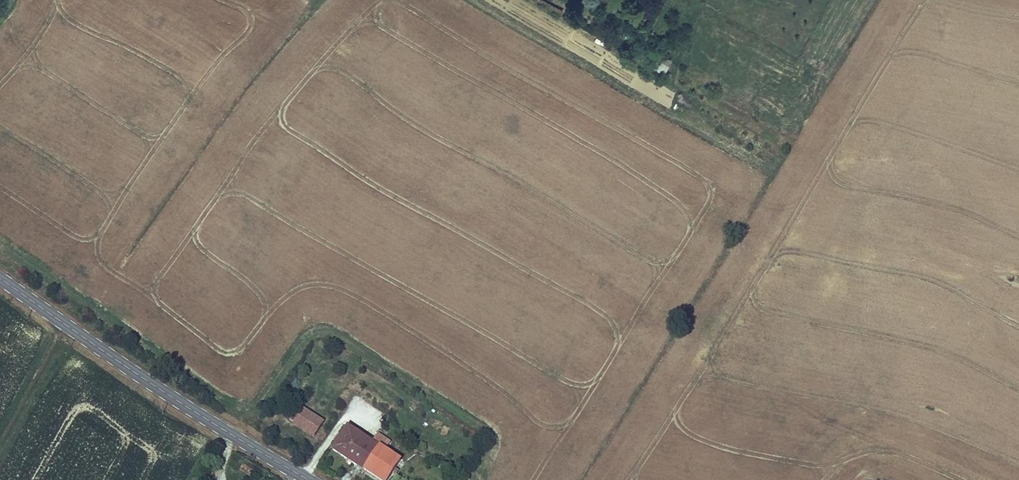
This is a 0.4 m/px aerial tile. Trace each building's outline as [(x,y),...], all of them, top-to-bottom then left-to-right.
[(652,35),(644,31),(641,37),(649,41),(652,35)] [(649,41),(641,37),(638,42),(646,47),(649,41)] [(666,71),(669,58),(657,55),(654,68),(666,71)] [(323,423),(304,410),(295,424),(314,437),(323,423)] [(366,431),(352,423),(348,427),(365,438),(369,433),(371,435),(377,425),(372,422),(366,431)] [(377,425),(371,435),(369,433),(365,438),(348,427),(333,450),(353,463),(364,470),(378,479),(379,479),(393,459),(385,454),(394,441),(390,439),(392,435),(377,425)]
